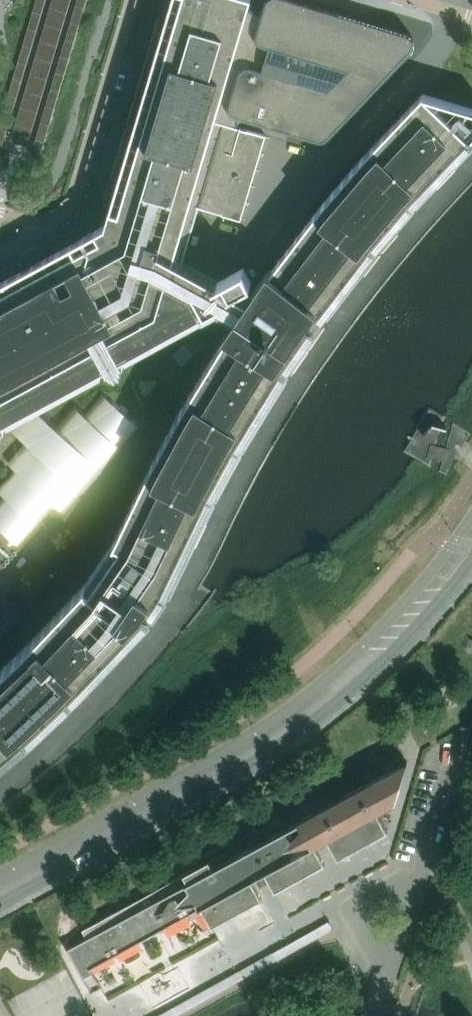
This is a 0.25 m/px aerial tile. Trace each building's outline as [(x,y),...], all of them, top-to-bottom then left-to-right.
[(29,734),(72,693),(148,613),(165,590),(173,570),(182,551),(191,532),(200,514),(209,495),(219,476),(229,458),(240,440),(250,422),(261,404),(272,386),(284,368),(295,351),(307,333),(319,316),(332,299),(344,283),(357,266),(370,250),(383,234),(397,218),(411,202),(425,186),(439,171),(454,156),(468,141),(471,137),(471,108),(423,94),(362,157),(323,203),(271,271),(268,269),(248,299),(235,291),(251,282),(244,268),(218,282),(182,263),(199,207),(241,220),(266,135),(247,129),(236,126),(225,123),(215,120),(248,9),(250,0),(172,0),(167,15),(160,13),(111,181),(117,183),(105,225),(0,282),(0,442),(24,429),(34,443),(5,461),(15,477),(0,485),(0,530),(40,507),(44,512),(143,451),(124,426),(102,439),(90,422),(64,436),(59,428),(49,415),(228,317),(234,320),(191,396),(164,441),(116,541),(83,588),(0,670),(0,759),(29,734)] [(87,0),(33,0),(0,123),(0,144),(45,156),(87,0)] [(412,48),(413,44),(414,42),(413,40),(412,38),(411,36),(409,34),(408,33),(299,0),(267,0),(266,6),(264,8),(262,10),(259,11),(256,11),(248,8),(215,119),(236,126),(238,116),(319,139),(322,140),(324,139),(326,138),(412,48)] [(211,926),(262,898),(251,880),(264,873),(275,891),(325,864),(314,845),(327,838),(338,857),(388,829),(378,810),(396,800),(407,761),(213,868),(209,860),(82,929),(87,937),(67,948),(91,992),(92,991),(91,989),(99,985),(100,987),(101,986),(91,968),(201,907),(211,926)]
